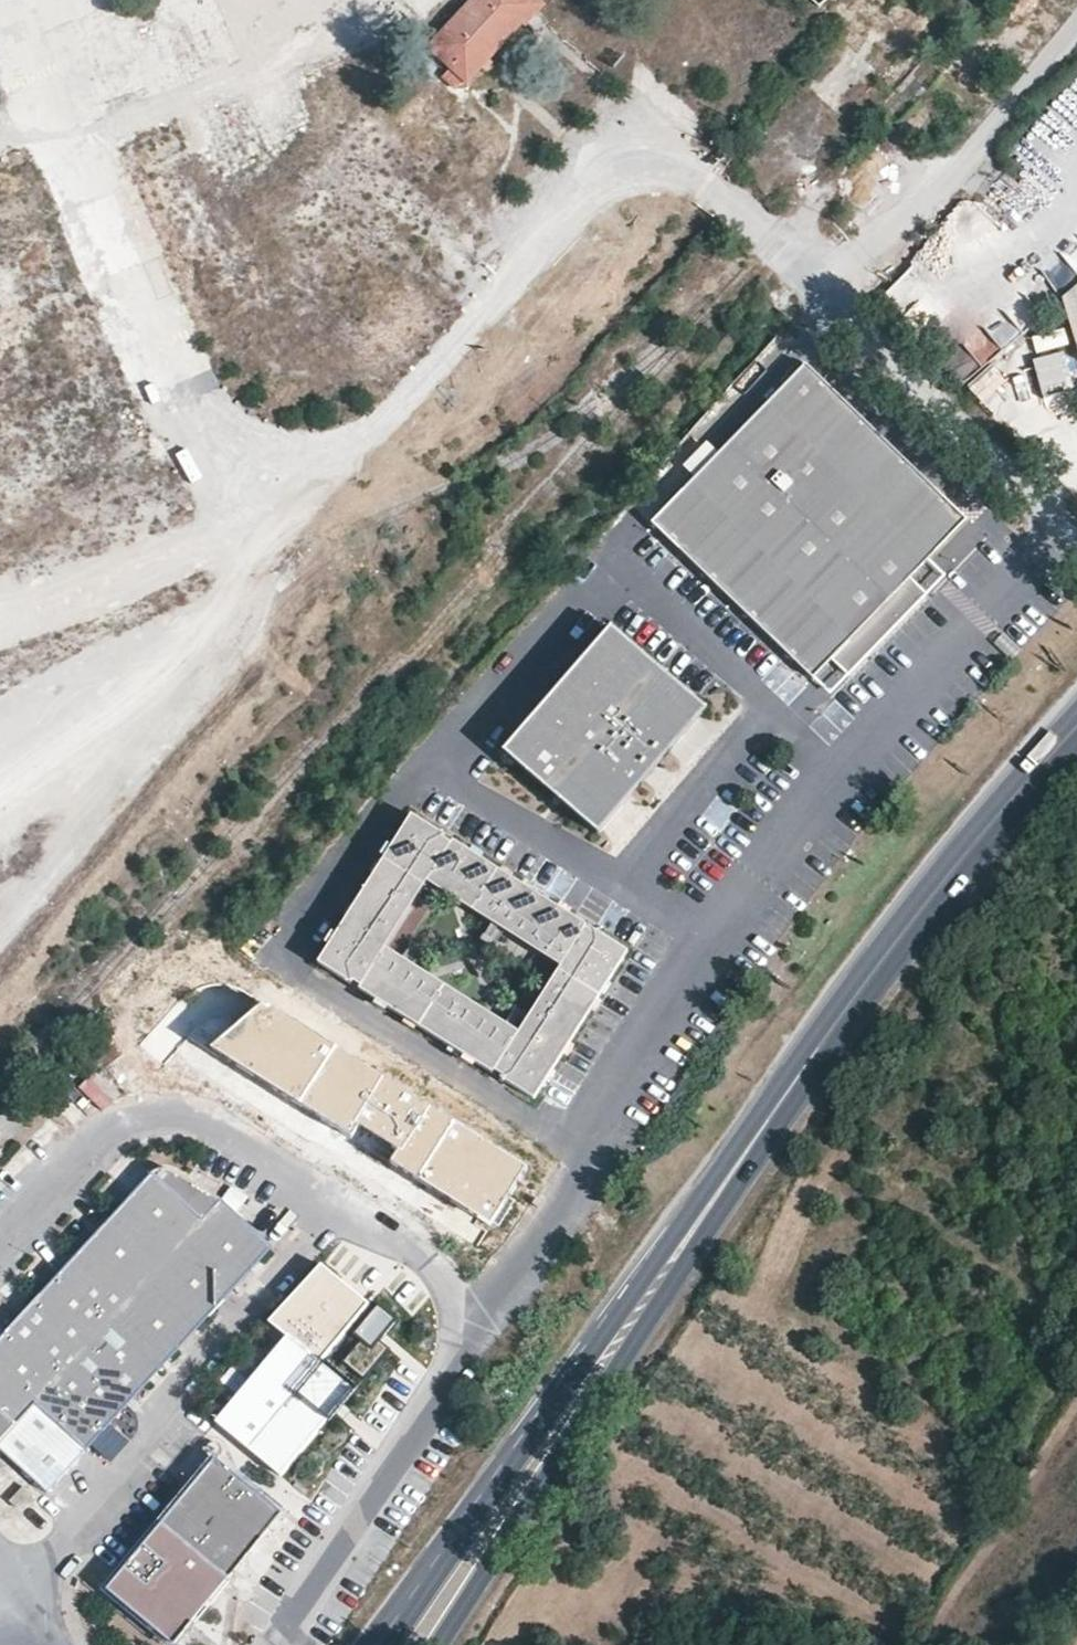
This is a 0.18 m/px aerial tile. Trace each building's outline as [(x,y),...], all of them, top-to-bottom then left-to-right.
[(444,0),(402,0),(423,21),(444,0)] [(493,127),(470,105),(469,81),(536,13),(538,0),(470,0),(427,47),(449,69),(441,77),(454,88),(452,104),(442,113),(423,93),(403,116),(433,142),(426,149),(446,167),(452,160),(468,176),(486,155),(492,161),(501,151),(495,145),(502,136),(493,127)] [(12,206),(14,212),(36,203),(19,159),(0,166),(0,211),(12,206)] [(1063,296),(1076,344),(1076,285),(1063,296)] [(1033,359),(1043,395),(1076,386),(1076,371),(1066,329),(1032,337),(1038,358),(1033,359)] [(805,363),(727,442),(885,596),(963,517),(805,363)] [(981,399),(1006,385),(997,370),(972,383),(981,399)] [(885,596),(727,442),(650,518),(812,675),(885,596)] [(42,585),(192,549),(175,478),(142,486),(144,495),(88,509),(91,524),(18,542),(25,570),(38,567),(42,585)] [(611,618),(497,746),(591,828),(704,701),(611,618)] [(406,808),(317,945),(534,1085),(623,948),(406,808)] [(525,1165),(262,1002),(209,1046),(350,1136),(357,1125),(395,1147),(389,1159),(490,1221),(525,1165)] [(136,1046),(103,1066),(117,1087),(149,1067),(136,1046)] [(163,1168),(0,1346),(0,1440),(2,1444),(54,1490),(278,1248),(227,1201),(175,1170),(163,1168)] [(214,1421),(281,1477),(356,1388),(323,1360),(371,1303),(320,1260),(269,1320),(286,1335),(214,1421)] [(392,1318),(377,1306),(355,1333),(362,1338),(343,1361),(363,1377),(386,1348),(375,1339),(392,1318)] [(224,1462),(165,1526),(228,1585),(288,1521),(224,1462)] [(29,1488),(16,1502),(24,1508),(36,1494),(29,1488)] [(228,1585),(165,1526),(115,1581),(181,1638),(228,1585)]
